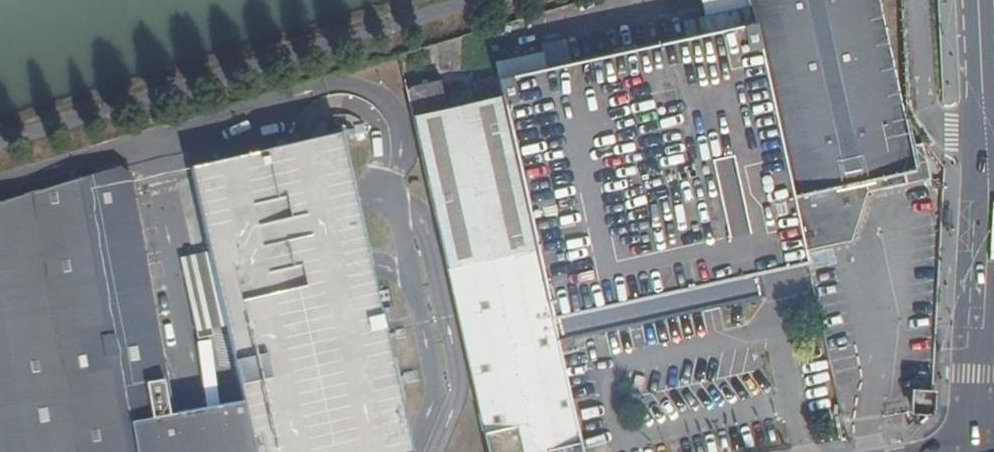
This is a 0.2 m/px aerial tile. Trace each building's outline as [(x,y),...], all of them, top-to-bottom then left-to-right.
[(879,0),(751,0),(756,24),(806,252),(854,242),(864,194),(929,179),(921,143),(910,146),(879,0)] [(806,252),(756,24),(690,38),(499,79),(568,388),(592,383),(610,353),(747,323),(764,297),(759,272),(808,262),(806,252)] [(499,77),(479,81),(483,102),(446,109),(441,85),(405,92),(478,409),(488,451),(583,451),(568,388),(499,79),(499,77)] [(233,399),(246,451),(410,451),(354,198),(341,139),(297,147),(193,171),(233,399)] [(131,166),(0,204),(0,451),(127,451),(121,421),(168,412),(131,166)] [(193,407),(201,451),(246,451),(233,399),(193,407)] [(121,421),(127,451),(201,451),(193,407),(182,409),(168,412),(121,421)]
